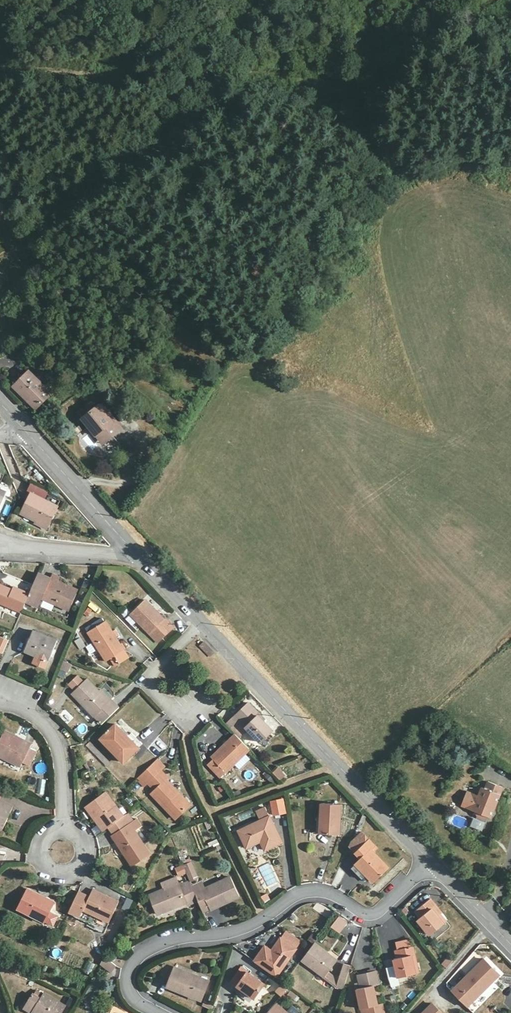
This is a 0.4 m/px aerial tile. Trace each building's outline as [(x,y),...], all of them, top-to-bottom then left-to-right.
[(30,370),(17,384),(32,398),(30,401),(37,408),(52,393),(30,370)] [(117,425),(101,406),(98,407),(93,401),(79,413),(100,439),(117,425)] [(104,403),(101,406),(117,425),(100,439),(104,444),(124,427),(104,403)] [(8,493),(0,489),(0,509),(8,493)] [(37,520),(49,526),(59,506),(33,493),(23,513),(37,520)] [(47,529),(49,526),(37,520),(36,523),(47,529)] [(52,578),(40,573),(31,594),(28,602),(40,607),(43,599),(70,611),(79,590),(72,586),(71,589),(59,583),(61,578),(54,574),(52,578)] [(24,610),(28,602),(31,594),(15,587),(14,590),(0,584),(0,603),(23,613),(24,610)] [(146,600),(131,614),(160,642),(176,627),(167,618),(166,620),(146,600)] [(107,621),(89,632),(107,661),(125,650),(107,621)] [(59,641),(34,631),(26,651),(51,661),(59,641)] [(3,655),(8,640),(0,637),(0,654),(3,655)] [(212,657),(215,653),(205,642),(201,646),(212,657)] [(69,675),(72,664),(65,662),(61,673),(69,675)] [(103,724),(120,708),(102,689),(100,691),(88,679),(73,693),(103,724)] [(227,725),(236,735),(240,738),(249,729),(261,742),(274,730),(259,715),(260,714),(250,703),(227,725)] [(276,733),(283,726),(277,718),(269,725),(276,733)] [(221,724),(215,729),(225,739),(230,734),(221,724)] [(117,725),(102,738),(124,762),(139,748),(117,725)] [(5,731),(0,742),(0,755),(22,766),(24,761),(31,764),(37,751),(31,748),(33,744),(5,731)] [(241,770),(256,755),(240,738),(236,735),(212,757),(214,759),(209,766),(221,778),(236,765),(241,770)] [(159,760),(139,779),(145,786),(149,783),(156,790),(153,793),(177,819),(190,807),(178,794),(180,792),(168,780),(169,778),(162,770),(165,767),(159,760)] [(227,782),(218,786),(224,800),(233,796),(227,782)] [(484,788),(473,811),(477,814),(477,817),(485,821),(489,818),(492,820),(506,789),(491,783),(488,790),(484,788)] [(106,792),(87,806),(105,831),(124,816),(106,792)] [(178,794),(190,807),(192,805),(180,792),(178,794)] [(273,817),(287,814),(283,798),(269,801),(273,817)] [(0,801),(0,827),(3,829),(14,807),(0,801)] [(341,804),(322,803),(321,834),(341,834),(341,804)] [(453,825),(466,826),(467,817),(454,816),(453,825)] [(126,817),(108,829),(113,836),(131,824),(126,817)] [(271,817),(240,831),(248,848),(262,842),(266,850),(283,842),(271,817)] [(483,832),(486,823),(473,818),(470,827),(483,832)] [(131,824),(113,836),(133,865),(151,853),(136,831),(141,826),(137,820),(131,824)] [(363,858),(354,868),(364,879),(367,875),(374,882),(390,867),(373,850),(377,846),(371,840),(357,852),(363,858)] [(177,876),(186,874),(183,866),(175,868),(177,876)] [(193,885),(200,901),(204,912),(211,909),(212,910),(240,897),(231,877),(206,889),(203,882),(193,885)] [(193,885),(192,881),(185,884),(184,883),(180,885),(179,884),(151,895),(159,915),(187,903),(188,906),(200,901),(193,885)] [(29,890),(19,909),(46,922),(55,903),(29,890)] [(91,897),(80,892),(71,912),(82,917),(81,919),(96,926),(95,929),(105,933),(120,902),(94,890),(91,897)] [(128,912),(134,902),(128,899),(122,909),(128,912)] [(433,909),(437,906),(432,900),(416,912),(421,918),(419,919),(431,935),(445,924),(439,916),(433,909)] [(320,901),(315,910),(329,919),(335,910),(320,901)] [(443,913),(437,906),(433,909),(439,916),(443,913)] [(342,917),(334,928),(342,934),(350,924),(342,917)] [(267,946),(256,963),(277,977),(302,942),(288,932),(283,940),(282,939),(273,951),(267,946)] [(413,956),(415,955),(412,942),(397,945),(399,950),(397,950),(400,959),(395,959),(400,978),(417,974),(413,956)] [(338,961),(316,944),(303,960),(325,978),(329,973),(338,961)] [(114,954),(111,958),(115,962),(119,957),(114,954)] [(449,954),(441,961),(446,967),(454,959),(449,954)] [(118,966),(107,957),(102,965),(113,973),(118,966)] [(453,991),(468,1007),(501,976),(486,959),(453,991)] [(92,975),(94,963),(88,962),(86,973),(92,975)] [(166,964),(162,975),(171,979),(169,987),(202,1000),(209,982),(166,964)] [(337,987),(344,990),(352,968),(345,965),(340,981),(337,987)] [(239,986),(246,991),(256,997),(266,984),(242,968),(231,983),(238,988),(239,986)] [(369,1012),(385,1012),(383,1004),(379,1005),(375,986),(380,984),(377,972),(360,976),(363,988),(359,989),(363,1009),(368,1008),(369,1012)] [(325,978),(337,987),(340,981),(329,973),(325,978)] [(282,994),(288,984),(281,980),(275,990),(282,994)] [(26,1008),(33,1012),(34,1012),(36,1012),(63,1012),(67,1007),(45,994),(42,999),(34,995),(26,1008)] [(277,1004),(270,1012),(287,1012),(277,1004)] [(434,1004),(424,1012),(443,1012),(434,1004)]
